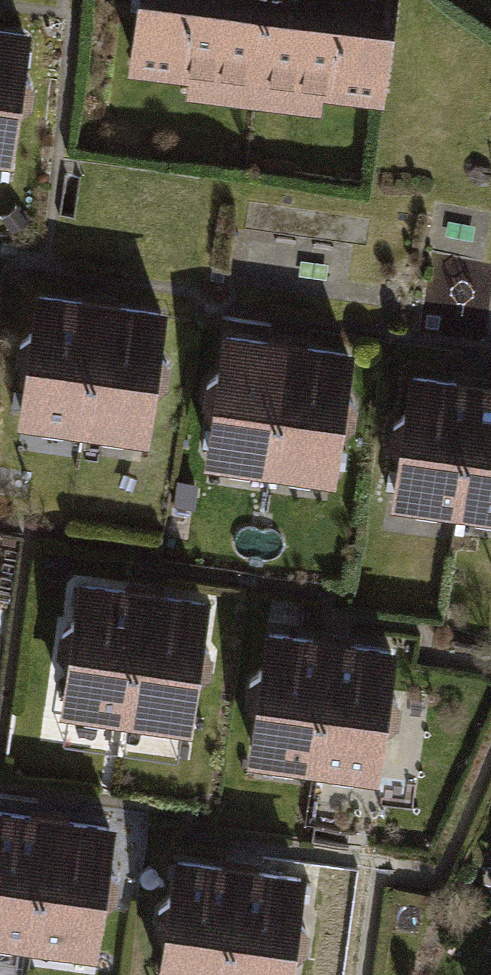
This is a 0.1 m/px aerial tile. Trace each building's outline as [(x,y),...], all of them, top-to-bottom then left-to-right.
[(141,63),(194,68),(191,99),(323,113),(325,88),(383,94),(393,0),(147,0),(141,63)] [(13,135),(26,20),(0,17),(0,134),(13,135)] [(17,401),(84,409),(97,294),(30,286),(17,401)] [(84,409),(151,416),(164,301),(97,294),(84,409)] [(205,445),(272,452),(285,337),(218,330),(205,445)] [(272,452),(339,460),(352,345),(285,337),(272,452)] [(393,480),(460,488),(473,372),(406,365),(393,480)] [(490,491),(490,374),(473,372),(460,488),(490,491)] [(198,488),(177,484),(174,504),(195,507),(198,488)] [(59,685),(126,694),(141,579),(74,570),(59,685)] [(126,694),(193,703),(208,587),(141,579),(126,694)] [(244,735),(311,745),(329,630),(262,620),(244,735)] [(311,745),(378,755),(396,640),(329,630),(311,745)] [(32,922),(47,807),(0,801),(0,918),(32,922)] [(32,922),(99,931),(114,816),(47,807),(32,922)] [(156,964),(223,973),(238,858),(171,849),(156,964)] [(242,974),(291,974),(305,866),(238,858),(223,973),(242,974)]
